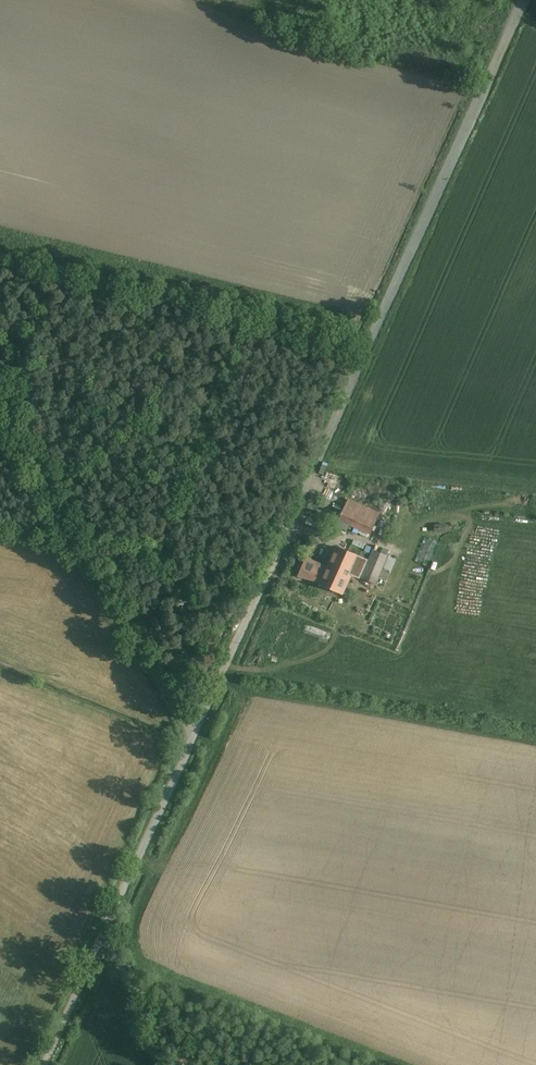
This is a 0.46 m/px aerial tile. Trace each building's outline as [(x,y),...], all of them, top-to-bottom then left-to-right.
[(348,500),(340,521),(371,534),(380,514),(348,500)] [(300,573),(342,592),(350,573),(358,577),(366,560),(338,548),(329,568),(307,558),(300,573)] [(374,550),(362,578),(376,584),(387,556),(374,550)]
